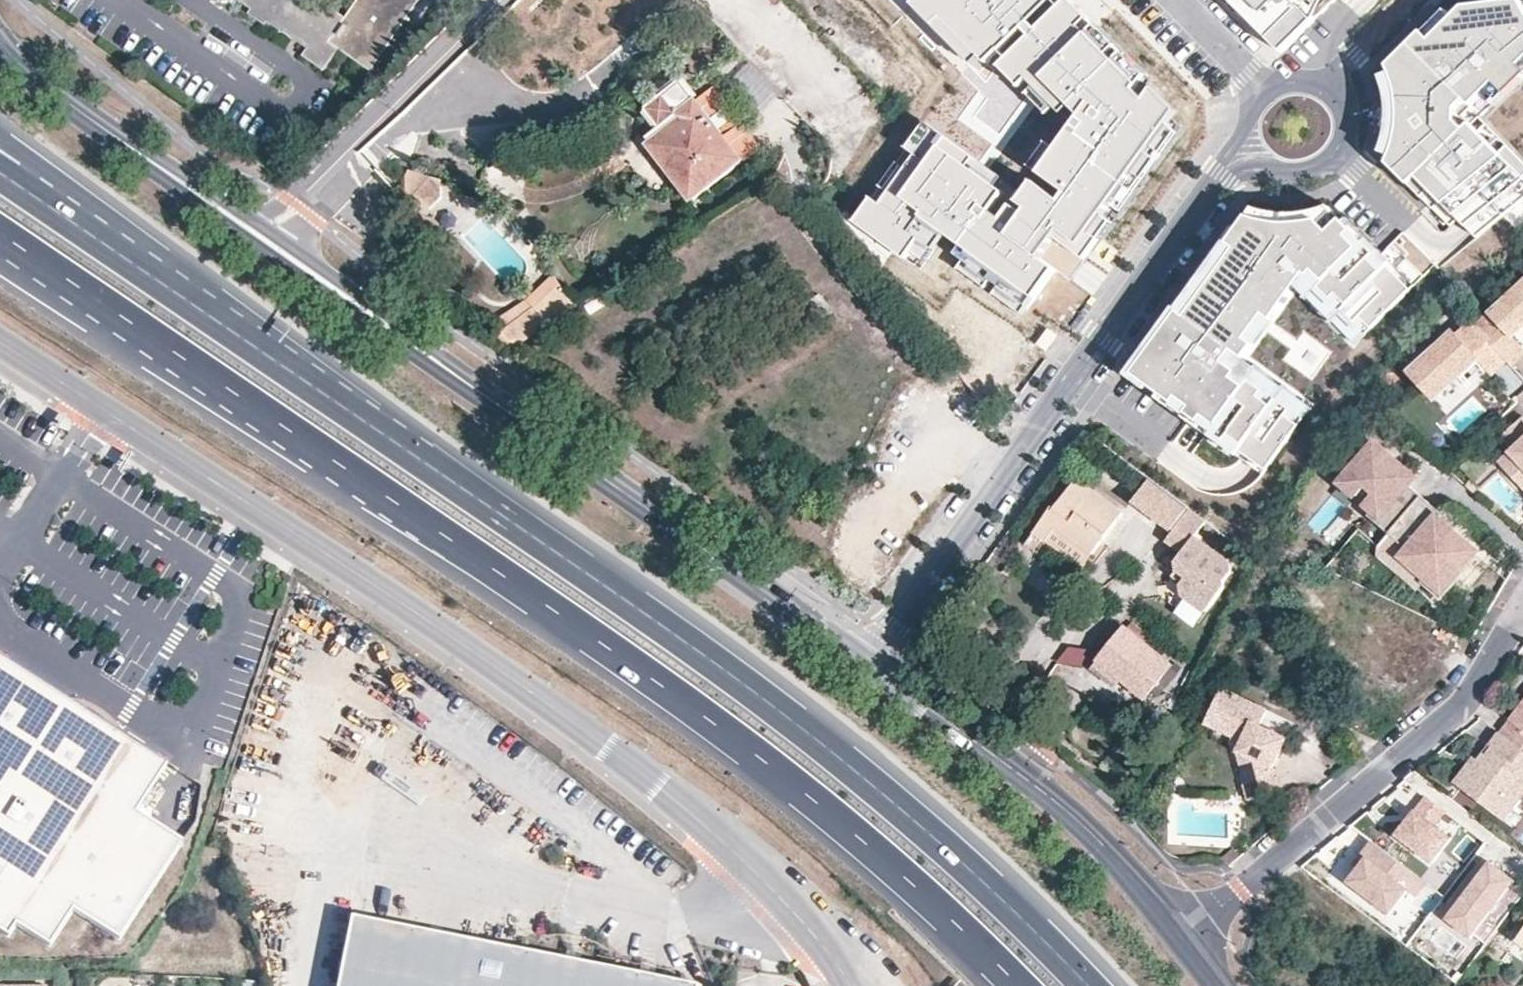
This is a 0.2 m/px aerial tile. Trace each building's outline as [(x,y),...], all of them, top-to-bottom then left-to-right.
[(253,10),(250,14),(267,25),(270,20),(308,47),(304,55),(326,70),(341,48),(373,70),(420,0),(359,0),(348,16),(324,0),(239,0),(253,10)] [(913,5),(972,65),(981,57),(988,65),(994,60),(1049,116),(1056,107),(1063,115),(1072,106),(1081,118),(1025,192),(926,119),(855,221),(921,270),(944,237),(1034,301),(1055,271),(1040,258),(1054,240),(1087,261),(1179,132),(1171,123),(1179,112),(1072,0),(918,0),(913,5)] [(1282,52),(1335,0),(1230,0),(1282,52)] [(1422,213),(1441,232),(1457,216),(1476,235),(1502,215),(1512,225),(1522,215),(1522,161),(1477,115),(1489,102),(1492,105),(1522,74),(1522,13),(1516,0),(1514,0),(1446,9),(1382,73),(1387,89),(1390,114),(1389,131),(1381,155),(1431,205),(1422,213)] [(683,79),(648,108),(664,129),(647,144),(676,180),(683,174),(660,145),(686,123),(679,113),(697,97),(687,84),(683,79)] [(679,113),(686,123),(660,145),(683,174),(676,180),(694,201),(746,157),(734,143),(749,129),(713,84),(697,97),(679,113)] [(762,144),(749,129),(734,143),(746,157),(762,144)] [(406,179),(408,202),(431,209),(443,198),(444,183),(441,178),(409,169),(406,179)] [(1373,260),(1379,255),(1330,206),(1313,211),(1295,214),(1271,212),(1255,208),(1135,374),(1228,442),(1233,436),(1245,444),(1240,450),(1267,469),(1299,425),(1292,420),(1287,416),(1291,410),(1277,400),(1273,406),(1261,397),(1265,391),(1244,376),(1237,371),(1215,355),(1223,344),(1245,360),(1297,287),(1302,281),(1306,275),(1309,278),(1314,283),(1333,302),(1338,307),(1356,324),(1361,319),(1365,323),(1372,330),(1407,294),(1395,282),(1400,277),(1390,266),(1384,272),(1373,260)] [(503,332),(497,336),(514,348),(581,306),(553,275),(525,302),(494,319),(503,332)] [(1303,283),(1302,281),(1297,287),(1349,339),(1365,323),(1361,319),(1356,324),(1350,330),(1332,312),(1338,307),(1333,302),(1327,307),(1308,288),(1314,283),(1309,278),(1303,283)] [(1476,329),(1506,361),(1510,366),(1522,354),(1522,349),(1512,337),(1522,327),(1522,286),(1476,329)] [(1476,329),(1472,324),(1457,338),(1453,334),(1409,375),(1433,401),(1476,361),(1490,375),(1506,361),(1476,329)] [(1292,420),(1304,403),(1223,344),(1219,350),(1241,365),(1237,371),(1244,376),(1248,371),(1269,386),(1265,391),(1261,397),(1273,406),(1277,400),(1271,395),(1275,390),(1295,405),(1291,410),(1287,416),(1292,420)] [(1500,439),(1511,453),(1519,462),(1508,471),(1522,490),(1522,420),(1500,439)] [(1410,510),(1415,505),(1400,492),(1405,486),(1391,474),(1382,465),(1368,453),(1335,491),(1350,504),(1357,496),(1365,502),(1358,510),(1366,518),(1361,523),(1382,542),(1410,510)] [(1519,462),(1511,453),(1500,462),(1508,471),(1519,462)] [(1184,504),(1149,477),(1133,496),(1172,526),(1187,506),(1184,504)] [(1079,480),(1056,509),(1053,507),(1035,532),(1083,567),(1123,511),(1079,480)] [(1357,496),(1350,504),(1358,510),(1365,502),(1357,496)] [(1415,505),(1410,510),(1425,523),(1430,518),(1415,505)] [(1205,519),(1189,507),(1187,509),(1185,512),(1167,535),(1165,538),(1181,550),(1175,559),(1176,568),(1171,574),(1180,581),(1182,593),(1204,610),(1222,585),(1222,580),(1230,570),(1228,562),(1193,535),(1205,519)] [(1410,510),(1382,542),(1402,559),(1397,564),(1419,584),(1413,590),(1433,607),(1455,581),(1451,578),(1446,573),(1456,562),(1461,566),(1466,560),(1452,547),(1455,544),(1446,535),(1443,539),(1430,528),(1427,531),(1422,526),(1425,523),(1410,510)] [(1425,523),(1422,526),(1427,531),(1430,528),(1434,524),(1435,522),(1430,518),(1425,523)] [(1382,542),(1372,554),(1391,571),(1397,564),(1402,559),(1382,542)] [(1446,573),(1451,578),(1461,566),(1456,562),(1446,573)] [(1119,620),(1108,634),(1114,639),(1093,665),(1118,683),(1121,680),(1144,699),(1173,663),(1119,620)] [(1082,675),(1092,656),(1068,643),(1058,663),(1082,675)] [(168,762),(0,654),(0,931),(9,936),(16,924),(50,946),(73,909),(119,939),(182,840),(137,811),(168,762)] [(1266,712),(1221,689),(1203,723),(1241,743),(1238,750),(1236,753),(1245,785),(1243,785),(1248,802),(1275,794),(1269,771),(1285,741),(1258,727),(1266,712)] [(1499,733),(1522,751),(1522,702),(1499,733)] [(1500,734),(1490,748),(1493,750),(1487,757),(1485,755),(1479,762),(1475,759),(1455,784),(1501,819),(1522,791),(1522,751),(1500,734)] [(1241,743),(1232,739),(1229,745),(1238,750),(1241,743)] [(1487,757),(1493,750),(1490,748),(1485,755),(1487,757)] [(1445,812),(1426,797),(1396,835),(1432,863),(1451,838),(1435,825),(1445,812)] [(1372,842),(1361,855),(1366,859),(1359,869),(1348,883),(1389,915),(1407,891),(1418,877),(1372,842)] [(1366,859),(1361,855),(1354,865),(1359,869),(1366,859)] [(1491,865),(1447,921),(1474,942),(1518,886),(1491,865)] [(1428,885),(1418,877),(1407,891),(1417,899),(1428,885)] [(339,985),(688,985),(352,919),(339,985)]
